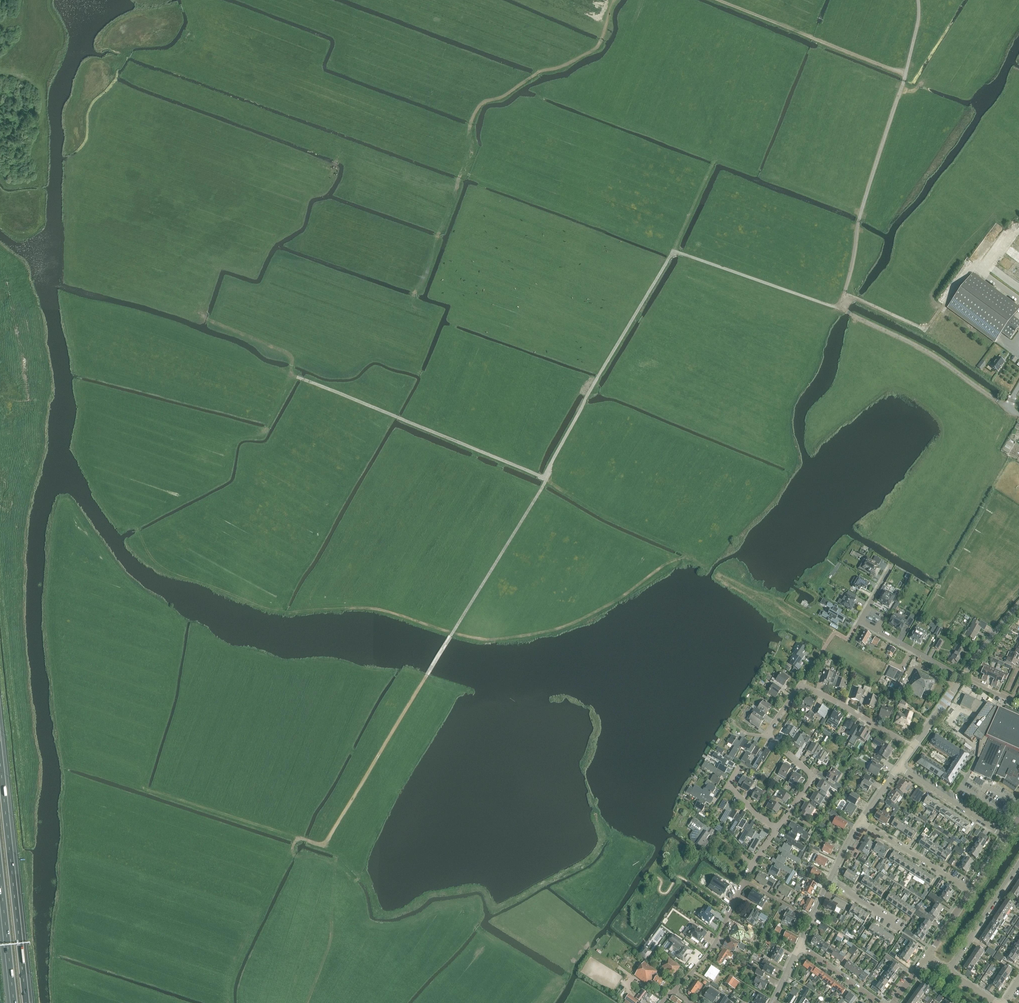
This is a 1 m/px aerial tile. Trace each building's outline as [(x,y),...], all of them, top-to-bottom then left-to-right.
[(972,274),(948,307),(995,342),(1002,333),(1010,339),(1018,327),(1018,321),(1014,317),(1018,310),(1018,308),(972,274)] [(998,357),(991,367),(998,372),(1005,362),(998,357)] [(982,360),(977,366),(981,369),(986,363),(982,360)] [(872,573),(876,576),(880,569),(876,567),(877,564),(879,565),(882,561),(875,557),(873,561),(869,559),(866,563),(864,562),(860,569),(871,575),(872,573)] [(858,577),(853,587),(859,591),(861,588),(866,590),(870,584),(858,577)] [(884,592),(879,601),(882,603),(882,604),(883,604),(885,605),(889,607),(892,601),(895,602),(902,592),(900,591),(898,594),(896,593),(895,595),(886,591),(885,592),(884,592)] [(847,608),(851,610),(853,606),(854,604),(855,603),(854,603),(856,600),(855,599),(856,596),(849,592),(847,595),(846,594),(845,598),(844,598),(843,601),(841,604),(844,606),(844,607),(844,606),(847,608)] [(835,624),(836,622),(838,623),(839,621),(841,622),(845,617),(840,614),(842,611),(825,601),(823,604),(829,608),(825,613),(822,611),(820,615),(835,624)] [(910,627),(914,620),(909,617),(907,621),(903,618),(903,619),(895,614),(894,616),(893,616),(889,623),(889,624),(893,626),(897,628),(897,629),(901,631),(901,630),(905,624),(910,627)] [(979,623),(974,620),(972,624),(973,624),(970,630),(969,629),(967,631),(964,635),(967,637),(967,636),(973,640),(976,634),(977,635),(980,628),(978,626),(979,623)] [(915,629),(910,638),(914,641),(916,642),(920,644),(926,635),(925,634),(922,633),(924,630),(917,626),(915,629)] [(933,635),(937,637),(942,628),(938,626),(933,635)] [(880,640),(875,637),(873,639),(870,637),(871,635),(864,631),(859,641),(865,645),(868,641),(872,643),(871,643),(876,646),(880,640)] [(933,647),(937,650),(942,641),(938,638),(933,647)] [(794,654),(801,659),(802,660),(805,656),(802,654),(806,648),(797,643),(794,648),(796,650),(794,654)] [(951,658),(950,657),(948,660),(953,663),(955,660),(958,662),(964,652),(961,650),(963,647),(957,644),(954,650),(955,651),(951,658)] [(888,651),(886,654),(891,657),(893,654),(896,649),(890,646),(887,651),(888,651)] [(1018,656),(1014,653),(1010,652),(1007,657),(1018,662),(1018,660),(1018,659),(1018,656)] [(801,659),(794,654),(793,654),(790,659),(792,661),(790,664),(798,670),(801,665),(798,663),(801,659)] [(1007,657),(1005,662),(1014,666),(1016,663),(1018,665),(1018,662),(1007,657)] [(984,675),(982,679),(984,680),(990,667),(985,665),(986,664),(983,662),(980,668),(983,669),(981,674),(984,675)] [(897,682),(903,673),(890,666),(885,676),(897,682)] [(991,678),(995,669),(990,667),(984,680),(987,681),(989,677),(991,678)] [(995,669),(991,678),(994,679),(991,685),(993,687),(1000,671),(995,669)] [(906,690),(921,698),(923,694),(927,696),(936,680),(917,670),(915,674),(914,674),(906,690)] [(823,674),(821,683),(827,685),(828,682),(833,683),(836,676),(837,673),(831,671),(830,673),(825,671),(824,673),(823,673),(823,674)] [(996,688),(997,686),(999,682),(1001,683),(1003,678),(1006,680),(1009,674),(1006,672),(1005,674),(1000,671),(993,687),(996,688)] [(773,678),(771,680),(785,689),(787,686),(784,684),(789,678),(782,673),(780,674),(779,674),(780,675),(776,680),(773,678)] [(836,676),(833,683),(832,686),(838,688),(837,690),(843,692),(846,685),(846,684),(847,681),(841,680),(842,677),(836,676)] [(783,692),(785,689),(771,680),(770,682),(773,684),(771,687),(772,688),(770,690),(769,689),(768,690),(769,691),(768,692),(776,697),(780,691),(783,692)] [(865,694),(867,689),(868,687),(867,687),(864,686),(863,691),(855,688),(851,699),(859,702),(862,693),(865,694)] [(871,690),(867,689),(865,694),(865,696),(868,698),(865,706),(873,708),(877,697),(869,695),(871,690)] [(965,695),(960,706),(979,714),(964,736),(973,742),(976,738),(980,740),(977,757),(980,758),(973,772),(987,778),(988,777),(991,778),(990,779),(994,781),(996,775),(1004,779),(1003,783),(1015,791),(1018,785),(1018,773),(1018,772),(1018,771),(1018,713),(1005,707),(1003,711),(999,709),(998,710),(996,709),(995,708),(988,702),(986,705),(965,695)] [(805,708),(805,707),(810,710),(813,704),(812,704),(814,701),(810,698),(809,699),(806,697),(801,706),(805,708)] [(905,709),(907,705),(904,704),(905,702),(900,699),(897,706),(905,709)] [(758,708),(755,706),(754,709),(764,716),(766,714),(771,708),(768,706),(769,704),(766,702),(767,702),(766,701),(765,702),(763,700),(758,708)] [(823,718),(824,718),(829,710),(822,706),(821,709),(819,707),(815,713),(823,718)] [(879,717),(885,718),(885,716),(889,717),(892,708),(888,707),(887,709),(882,707),(879,717)] [(754,709),(752,712),(753,713),(751,716),(750,715),(746,719),(748,720),(748,721),(750,722),(749,723),(750,723),(751,722),(755,725),(756,724),(759,726),(764,720),(762,719),(764,716),(754,709)] [(830,719),(827,724),(835,729),(838,725),(843,717),(838,714),(838,713),(835,711),(830,719)] [(898,713),(894,723),(904,726),(905,724),(909,726),(911,722),(910,722),(913,713),(906,711),(905,715),(898,713)] [(843,727),(848,730),(846,733),(852,737),(857,727),(854,725),(855,723),(848,719),(843,727)] [(785,733),(794,738),(796,733),(798,731),(789,726),(791,723),(787,721),(784,726),(787,728),(785,733)] [(852,736),(849,742),(851,744),(853,745),(857,739),(858,738),(861,739),(865,742),(866,740),(867,741),(870,736),(868,734),(870,732),(862,728),(861,730),(859,730),(855,736),(853,735),(852,736)] [(801,736),(796,733),(794,738),(791,742),(800,747),(803,741),(807,744),(810,738),(803,734),(801,736)] [(726,754),(725,756),(732,760),(740,747),(745,740),(745,739),(742,737),(739,741),(736,739),(737,738),(732,735),(727,743),(732,745),(734,746),(728,756),(726,754)] [(933,746),(939,737),(936,735),(929,744),(931,746),(932,745),(933,746)] [(937,748),(943,740),(939,737),(933,746),(937,748)] [(881,741),(876,738),(873,742),(880,747),(879,750),(880,751),(877,756),(875,755),(873,758),(880,762),(882,757),(886,760),(892,749),(886,746),(887,744),(881,741)] [(751,754),(756,746),(758,743),(755,741),(752,746),(748,743),(749,742),(745,740),(740,747),(745,750),(745,749),(747,750),(741,760),(746,763),(747,760),(751,754)] [(941,751),(947,742),(943,740),(937,748),(941,751)] [(951,745),(947,742),(941,751),(945,753),(951,745)] [(818,749),(819,747),(812,743),(808,751),(814,755),(813,757),(816,759),(817,756),(821,751),(818,749)] [(949,756),(955,747),(951,745),(945,753),(949,756)] [(760,749),(756,746),(751,754),(758,758),(752,767),(750,765),(750,762),(747,760),(746,763),(745,765),(756,771),(757,769),(766,755),(768,756),(771,751),(766,748),(763,752),(760,750),(760,749)] [(953,759),(959,750),(955,747),(949,756),(953,759)] [(817,756),(816,759),(826,765),(829,759),(826,758),(827,755),(828,755),(829,753),(822,749),(821,751),(817,756)] [(959,750),(953,759),(956,760),(953,764),(952,766),(951,767),(948,771),(942,767),(936,776),(950,785),(960,771),(969,757),(959,750)] [(732,760),(725,756),(724,758),(715,752),(712,757),(722,763),(720,765),(720,764),(717,769),(723,773),(725,773),(727,769),(726,768),(728,764),(733,767),(734,764),(731,762),(732,760)] [(920,766),(926,757),(924,756),(925,755),(923,754),(917,763),(920,766)] [(926,757),(920,766),(924,768),(930,760),(926,757)] [(880,762),(873,758),(871,761),(873,762),(868,771),(870,771),(873,773),(877,776),(882,767),(878,765),(880,762)] [(928,771),(934,762),(930,760),(924,768),(928,771)] [(705,769),(705,768),(715,774),(714,776),(713,776),(710,780),(718,785),(721,780),(719,779),(722,776),(726,778),(728,775),(725,773),(723,773),(717,769),(704,761),(701,767),(705,769)] [(932,773),(938,765),(934,762),(928,771),(932,773)] [(784,764),(778,775),(785,779),(785,778),(787,780),(790,776),(790,775),(788,773),(791,768),(784,764)] [(938,765),(932,773),(936,776),(942,767),(938,765)] [(827,781),(833,785),(834,786),(835,786),(836,784),(836,783),(834,782),(838,775),(836,774),(837,771),(832,768),(826,778),(829,779),(827,781)] [(787,780),(786,781),(789,783),(795,787),(798,789),(800,786),(803,781),(800,779),(801,777),(794,774),(793,776),(790,775),(790,776),(787,780)] [(860,789),(867,793),(871,785),(868,784),(871,778),(865,774),(861,781),(862,781),(861,784),(862,785),(860,789)] [(750,789),(752,791),(754,787),(755,787),(757,784),(758,781),(756,779),(754,782),(748,778),(743,776),(739,783),(743,786),(742,788),(748,792),(750,789)] [(833,785),(827,781),(825,780),(823,783),(821,781),(817,788),(821,790),(819,793),(825,796),(830,787),(833,788),(834,786),(833,785)] [(895,788),(896,789),(904,794),(905,795),(908,792),(905,790),(909,785),(911,787),(912,784),(908,781),(906,783),(901,780),(895,788)] [(705,791),(695,785),(693,788),(692,790),(712,802),(713,799),(709,796),(711,793),(713,794),(715,789),(716,787),(712,784),(707,781),(707,782),(706,783),(706,784),(707,785),(707,786),(705,789),(706,789),(705,791)] [(685,792),(689,794),(699,800),(698,802),(697,802),(693,809),(700,813),(702,811),(705,807),(703,806),(706,802),(710,805),(712,802),(692,790),(689,788),(688,787),(685,792)] [(755,792),(751,798),(758,802),(762,795),(764,792),(757,788),(757,789),(754,787),(752,791),(755,792)] [(894,792),(893,790),(887,798),(887,799),(892,802),(894,804),(900,796),(902,797),(904,794),(896,789),(894,792)] [(913,794),(910,798),(918,804),(925,793),(919,789),(914,796),(913,794)] [(775,801),(779,803),(780,804),(782,801),(785,803),(789,797),(780,791),(776,797),(777,797),(777,798),(773,795),(772,798),(775,800),(775,801)] [(813,801),(812,804),(816,806),(818,808),(820,805),(824,799),(825,796),(818,792),(816,794),(815,793),(811,800),(813,801)] [(849,803),(844,812),(851,816),(857,807),(854,806),(860,797),(852,792),(847,801),(849,803)] [(924,797),(920,803),(922,805),(924,803),(927,805),(925,807),(928,808),(927,809),(933,800),(928,796),(926,799),(924,797)] [(766,807),(776,813),(780,807),(777,805),(779,803),(775,801),(775,800),(772,798),(770,801),(766,807)] [(890,806),(892,802),(887,799),(885,802),(887,803),(881,813),(878,811),(874,818),(880,821),(886,811),(890,806)] [(728,817),(733,809),(734,808),(736,803),(733,802),(731,806),(727,804),(728,802),(723,800),(719,807),(723,810),(724,810),(726,811),(720,820),(721,821),(720,823),(723,826),(725,823),(728,817)] [(932,813),(934,810),(938,803),(933,800),(927,809),(932,813)] [(814,809),(816,806),(812,804),(809,802),(808,805),(805,803),(801,810),(803,811),(801,815),(807,819),(810,815),(811,816),(815,809),(814,809)] [(887,817),(890,813),(886,811),(880,821),(886,825),(888,822),(890,823),(900,808),(895,805),(894,804),(892,802),(890,806),(896,809),(891,817),(890,818),(887,817)] [(938,803),(934,810),(939,813),(944,807),(938,803)] [(944,807),(939,813),(945,817),(949,810),(944,807)] [(734,833),(738,827),(742,819),(746,813),(743,811),(740,816),(737,813),(737,812),(733,809),(728,817),(733,820),(733,819),(735,820),(730,830),(729,831),(732,835),(733,832),(734,833)] [(949,810),(945,817),(950,820),(954,814),(952,812),(952,811),(950,809),(949,810)] [(832,810),(830,813),(836,816),(832,823),(838,827),(838,826),(844,829),(847,823),(837,817),(839,815),(832,810)] [(954,814),(950,820),(955,824),(960,817),(954,814)] [(960,817),(955,824),(961,827),(965,821),(960,817)] [(901,822),(895,818),(891,825),(896,829),(901,822)] [(690,824),(696,829),(691,836),(691,840),(693,841),(696,843),(701,847),(704,848),(707,844),(709,842),(706,840),(710,835),(711,836),(714,831),(709,828),(708,828),(697,821),(694,819),(692,821),(690,824)] [(747,837),(752,829),(753,827),(746,823),(747,822),(742,819),(738,827),(742,830),(743,829),(745,830),(739,840),(739,841),(742,844),(743,843),(744,843),(747,837)] [(901,822),(896,829),(901,832),(906,825),(904,824),(905,821),(902,819),(901,822)] [(964,833),(967,835),(971,829),(968,827),(970,824),(965,821),(961,827),(959,830),(961,831),(963,829),(966,831),(964,833)] [(801,838),(807,841),(811,835),(803,831),(804,829),(795,824),(794,826),(790,823),(788,826),(793,829),(790,832),(789,832),(787,836),(789,838),(794,841),(797,836),(796,836),(797,834),(802,836),(801,838)] [(907,836),(912,828),(910,826),(909,828),(906,825),(901,832),(907,836)] [(915,829),(912,828),(907,836),(912,839),(917,833),(914,831),(915,829)] [(756,832),(752,829),(747,837),(752,839),(754,840),(748,850),(753,852),(759,841),(760,839),(762,837),(764,838),(766,834),(762,831),(759,835),(755,833),(756,832)] [(919,844),(924,847),(930,839),(928,837),(925,835),(922,833),(917,841),(919,842),(919,844)] [(805,847),(794,841),(789,838),(787,836),(786,835),(784,838),(788,841),(785,845),(784,844),(782,848),(789,853),(792,848),(791,848),(792,846),(802,852),(805,847)] [(870,848),(873,844),(873,843),(869,841),(871,839),(865,836),(861,842),(863,843),(858,850),(867,856),(869,853),(868,852),(870,848)] [(931,843),(932,840),(930,839),(924,847),(929,851),(934,844),(931,843)] [(976,844),(983,848),(986,843),(985,842),(984,842),(982,840),(979,839),(976,844)] [(808,847),(813,849),(819,852),(820,849),(815,847),(816,845),(815,844),(812,843),(810,843),(808,847)] [(822,850),(830,855),(834,847),(826,843),(822,850)] [(876,846),(873,844),(870,848),(873,850),(879,854),(883,846),(878,843),(876,846)] [(934,844),(929,851),(934,854),(940,846),(935,843),(934,845),(934,844)] [(979,853),(983,848),(976,844),(972,849),(979,853)] [(889,850),(883,846),(879,854),(884,857),(889,850)] [(940,846),(934,854),(940,858),(944,852),(941,850),(942,848),(940,846)] [(797,863),(799,865),(801,860),(799,859),(789,853),(782,848),(780,847),(778,850),(782,853),(780,856),(779,855),(776,860),(777,861),(784,865),(786,860),(787,858),(797,863)] [(969,854),(976,859),(979,853),(972,849),(971,848),(968,852),(969,854)] [(812,861),(815,862),(824,867),(826,864),(827,864),(829,861),(828,860),(817,855),(819,852),(813,849),(811,852),(816,854),(812,861)] [(940,858),(945,862),(949,855),(951,852),(946,849),(944,852),(940,858)] [(893,852),(889,859),(894,863),(899,856),(893,852)] [(904,859),(899,856),(894,863),(899,866),(904,859)] [(963,863),(970,868),(973,862),(966,858),(964,857),(961,862),(962,862),(963,863)] [(769,871),(768,873),(773,876),(774,874),(777,876),(780,871),(779,871),(780,869),(790,875),(793,870),(784,865),(777,861),(776,860),(773,858),(771,861),(775,863),(773,867),(772,866),(769,871)] [(904,869),(909,862),(904,859),(899,866),(897,869),(902,872),(904,869)] [(914,865),(909,862),(904,869),(909,872),(914,865)] [(958,867),(966,873),(970,868),(963,863),(962,862),(958,867)] [(809,874),(819,879),(822,872),(812,868),(814,865),(809,863),(808,866),(812,868),(809,874)] [(919,869),(914,865),(909,872),(914,876),(919,869)] [(848,870),(844,877),(849,880),(855,871),(853,869),(852,871),(851,872),(848,870)] [(919,879),(924,872),(919,869),(914,876),(919,879)] [(855,871),(849,880),(855,884),(859,877),(856,875),(857,872),(855,871)] [(924,872),(919,879),(924,882),(929,875),(924,872)] [(765,876),(760,873),(756,880),(765,886),(766,883),(772,887),(776,881),(777,879),(771,876),(770,878),(766,875),(765,876)] [(804,885),(813,890),(816,884),(807,880),(808,877),(803,875),(803,876),(799,874),(798,876),(802,878),(804,879),(803,881),(806,882),(804,885)] [(929,875),(924,882),(930,885),(934,878),(929,875)] [(716,876),(711,884),(714,886),(712,890),(721,896),(723,892),(724,893),(729,887),(720,881),(721,880),(716,876)] [(861,883),(866,887),(871,880),(872,878),(870,877),(869,878),(866,877),(861,883)] [(876,883),(871,880),(866,887),(871,890),(876,883)] [(782,885),(781,885),(778,890),(782,893),(781,894),(785,897),(790,890),(787,888),(789,886),(784,883),(782,885)] [(881,887),(876,883),(871,890),(876,894),(881,887)] [(953,893),(954,892),(951,890),(953,888),(947,884),(942,892),(943,893),(950,897),(952,895),(953,895),(954,894),(954,893),(953,893)] [(803,891),(811,895),(813,890),(804,885),(803,889),(804,889),(803,891)] [(886,890),(881,887),(876,894),(881,897),(886,890)] [(1018,896),(1018,893),(1013,889),(1010,894),(1017,899),(1018,896)] [(753,892),(748,899),(758,905),(763,898),(753,892)] [(929,894),(929,895),(934,898),(938,901),(940,898),(936,896),(930,892),(929,894)] [(895,899),(896,897),(891,893),(886,900),(891,904),(895,899)] [(947,902),(950,897),(943,893),(940,898),(943,900),(947,902)] [(936,904),(938,901),(934,898),(929,895),(927,897),(933,901),(936,904)] [(896,897),(895,899),(891,904),(896,907),(901,900),(896,897)] [(800,902),(802,902),(811,908),(814,902),(808,899),(807,902),(803,900),(799,898),(798,901),(800,902)] [(824,908),(825,909),(827,910),(828,910),(828,909),(834,912),(837,907),(843,910),(843,911),(847,904),(835,898),(833,902),(827,899),(826,901),(825,900),(824,901),(823,903),(823,904),(824,904),(823,906),(825,907),(824,908)] [(896,907),(901,911),(906,904),(901,900),(896,907)] [(1006,900),(1003,905),(1010,910),(1011,907),(1013,909),(1015,906),(1006,900)] [(808,913),(811,908),(802,902),(800,905),(804,907),(802,910),(808,913)] [(782,904),(781,907),(779,910),(781,911),(782,909),(787,912),(782,921),(792,926),(797,916),(788,911),(789,908),(782,904)] [(901,911),(906,914),(911,907),(906,904),(901,911)] [(936,904),(932,909),(939,914),(943,908),(939,906),(936,904)] [(999,910),(1006,915),(1010,910),(1003,905),(999,910)] [(703,920),(709,924),(714,916),(709,913),(711,910),(706,906),(704,909),(699,917),(702,919),(701,920),(702,920),(703,920)] [(849,913),(855,916),(859,909),(853,906),(849,913)] [(914,909),(911,907),(906,914),(911,917),(913,915),(915,916),(916,914),(918,911),(920,908),(917,906),(915,908),(914,909)] [(928,914),(920,908),(918,911),(926,917),(928,914)] [(864,912),(859,909),(855,916),(859,919),(864,912)] [(936,919),(939,914),(932,909),(929,914),(932,916),(936,919)] [(743,919),(751,923),(753,919),(756,921),(758,918),(760,915),(757,913),(753,910),(751,913),(748,911),(743,919)] [(1006,915),(999,910),(996,915),(1003,920),(1006,915)] [(929,930),(932,924),(929,922),(930,919),(926,917),(918,911),(916,914),(922,917),(925,920),(922,925),(929,930)] [(864,912),(859,919),(865,922),(869,915),(864,912)] [(761,913),(760,915),(758,918),(765,922),(768,917),(761,913)] [(996,915),(993,920),(1000,924),(1001,925),(1005,921),(1003,920),(996,915)] [(1001,925),(1000,924),(993,920),(989,925),(996,929),(998,927),(1000,928),(1001,925)] [(686,937),(690,939),(691,937),(692,937),(700,942),(703,937),(704,938),(707,933),(701,930),(693,925),(690,930),(686,937)] [(872,925),(868,931),(874,935),(878,928),(872,925)] [(918,930),(925,935),(929,930),(922,925),(920,927),(918,925),(916,929),(918,930)] [(993,935),(996,929),(989,925),(989,926),(988,925),(987,925),(986,927),(986,928),(987,928),(986,930),(993,935)] [(751,940),(753,936),(751,935),(753,932),(747,928),(745,931),(736,926),(731,936),(740,941),(743,936),(751,940)] [(883,931),(878,928),(874,935),(879,938),(883,931)] [(922,940),(925,935),(918,930),(915,936),(906,929),(904,932),(917,940),(918,938),(922,940)] [(986,930),(983,935),(990,940),(993,935),(986,930)] [(799,938),(787,931),(783,937),(795,944),(799,938)] [(879,938),(885,942),(889,935),(883,931),(879,938)] [(816,946),(820,941),(822,938),(819,936),(819,937),(816,936),(817,935),(815,933),(812,939),(813,940),(811,943),(816,946)] [(903,934),(901,937),(908,941),(905,947),(907,948),(914,953),(917,947),(915,946),(917,943),(903,934)] [(671,943),(667,949),(671,952),(670,954),(676,958),(677,956),(679,958),(685,962),(690,956),(688,955),(691,952),(684,947),(686,945),(673,935),(669,941),(671,943)] [(894,938),(889,935),(885,942),(890,945),(894,938)] [(988,942),(990,940),(983,935),(979,940),(986,945),(988,946),(990,944),(988,942)] [(726,941),(723,946),(734,952),(737,946),(739,947),(744,951),(744,950),(746,948),(747,946),(741,943),(740,944),(739,943),(729,938),(727,942),(726,941)] [(820,941),(816,946),(821,950),(825,944),(820,941)] [(825,944),(821,950),(826,953),(830,947),(825,944)] [(644,947),(639,953),(646,958),(650,952),(644,947)] [(830,947),(826,953),(832,956),(835,950),(830,947)] [(981,957),(984,952),(977,947),(973,952),(981,957)] [(1018,956),(1018,952),(1012,947),(1011,949),(1013,950),(1010,954),(1017,958),(1018,956)] [(774,954),(781,958),(785,953),(777,948),(776,948),(776,949),(774,948),(771,952),(774,954)] [(910,958),(914,953),(907,948),(903,953),(910,958)] [(737,957),(724,949),(722,951),(720,955),(721,955),(717,960),(718,961),(717,962),(718,963),(719,964),(721,965),(722,963),(722,964),(722,963),(724,965),(725,964),(727,962),(726,961),(725,960),(726,959),(729,956),(731,958),(732,956),(736,959),(737,957)] [(835,950),(832,956),(837,959),(840,953),(835,950)] [(977,962),(981,957),(973,952),(970,957),(977,962)] [(840,953),(837,959),(842,962),(846,956),(840,953)] [(907,963),(910,958),(903,953),(900,958),(907,963)] [(781,958),(774,954),(771,960),(778,964),(781,958)] [(1014,963),(1017,958),(1010,954),(1007,959),(1014,963)] [(974,967),(977,962),(970,957),(967,962),(974,967)] [(680,967),(668,958),(661,968),(672,976),(674,973),(675,974),(680,967)] [(771,975),(775,969),(769,965),(771,963),(764,959),(761,965),(765,967),(763,970),(771,975)] [(897,966),(899,964),(892,959),(890,962),(887,966),(888,967),(890,968),(895,972),(899,967),(897,966)] [(803,967),(808,970),(812,965),(807,961),(803,967)] [(640,968),(635,975),(648,985),(652,979),(649,977),(651,974),(651,973),(648,971),(651,967),(649,965),(644,962),(643,964),(640,968)] [(854,965),(849,962),(844,968),(849,971),(854,965)] [(971,972),(974,967),(967,962),(963,967),(967,970),(970,971),(971,972)] [(812,974),(816,968),(812,965),(808,970),(812,974)] [(858,969),(854,965),(849,971),(854,975),(858,969)] [(1012,970),(1005,965),(1001,971),(1009,975),(1012,970)] [(707,973),(704,977),(708,979),(708,978),(713,982),(715,978),(714,977),(718,971),(711,966),(709,969),(710,970),(708,973),(707,973)] [(651,967),(648,971),(651,973),(651,974),(649,977),(652,979),(654,977),(656,978),(654,981),(660,986),(661,985),(662,985),(663,984),(663,983),(664,981),(661,978),(661,977),(656,973),(657,972),(651,967)] [(895,974),(895,972),(890,968),(888,967),(884,972),(886,973),(892,977),(892,978),(895,974)] [(821,972),(816,968),(812,974),(815,976),(814,978),(813,981),(814,982),(821,972)] [(762,977),(765,973),(758,969),(755,973),(762,977)] [(859,978),(863,972),(858,969),(854,975),(859,978)] [(859,978),(864,982),(865,980),(868,982),(871,977),(873,975),(870,973),(869,974),(865,971),(863,972),(859,978)] [(1005,980),(1009,975),(1001,971),(998,976),(1005,980)] [(822,981),(826,975),(821,972),(814,982),(816,983),(819,979),(822,981)] [(882,978),(888,982),(892,977),(886,973),(882,978)] [(1002,986),(1005,980),(998,976),(996,974),(992,979),(994,981),(1002,986)] [(826,975),(822,981),(827,984),(831,979),(826,975)] [(729,976),(725,983),(731,987),(735,979),(729,976)] [(755,987),(760,990),(762,988),(764,989),(768,982),(758,976),(754,983),(756,985),(755,987)] [(879,983),(885,987),(888,982),(882,978),(879,983)] [(836,982),(831,979),(827,984),(832,988),(836,982)] [(700,984),(695,981),(688,991),(689,992),(688,993),(688,995),(689,995),(691,995),(692,994),(694,995),(699,987),(700,988),(702,986),(700,985),(700,984)] [(875,987),(872,985),(871,988),(877,993),(879,990),(881,992),(885,987),(879,983),(877,981),(875,983),(875,985),(876,985),(875,987)] [(998,990),(1002,986),(994,981),(991,986),(992,986),(995,988),(998,990)] [(840,986),(836,982),(832,988),(837,991),(840,986)] [(924,986),(922,984),(918,989),(924,993),(927,988),(930,991),(932,988),(926,983),(924,986)] [(845,990),(840,986),(837,991),(842,995),(845,990)] [(704,997),(713,1002),(714,1001),(716,1002),(726,1002),(728,999),(722,995),(720,998),(718,996),(719,994),(710,988),(708,991),(704,997)] [(787,1002),(794,1002),(797,999),(795,998),(798,992),(792,988),(789,995),(791,996),(787,1002)] [(924,993),(918,989),(914,994),(920,998),(924,993)] [(651,1000),(655,1002),(657,1002),(659,1000),(652,995),(652,996),(647,992),(643,998),(645,999),(650,1002),(651,1000)] [(845,999),(850,1002),(849,1002),(852,1002),(856,998),(850,993),(845,999)] [(625,1000),(624,1002),(626,1002),(636,1002),(638,1001),(629,994),(625,1000)] [(737,1000),(733,998),(735,995),(732,994),(729,999),(735,1002),(737,1000)] [(755,1002),(767,1002),(769,1000),(759,994),(754,1002),(755,1002)] [(920,998),(914,994),(911,999),(917,1002),(920,998)]
